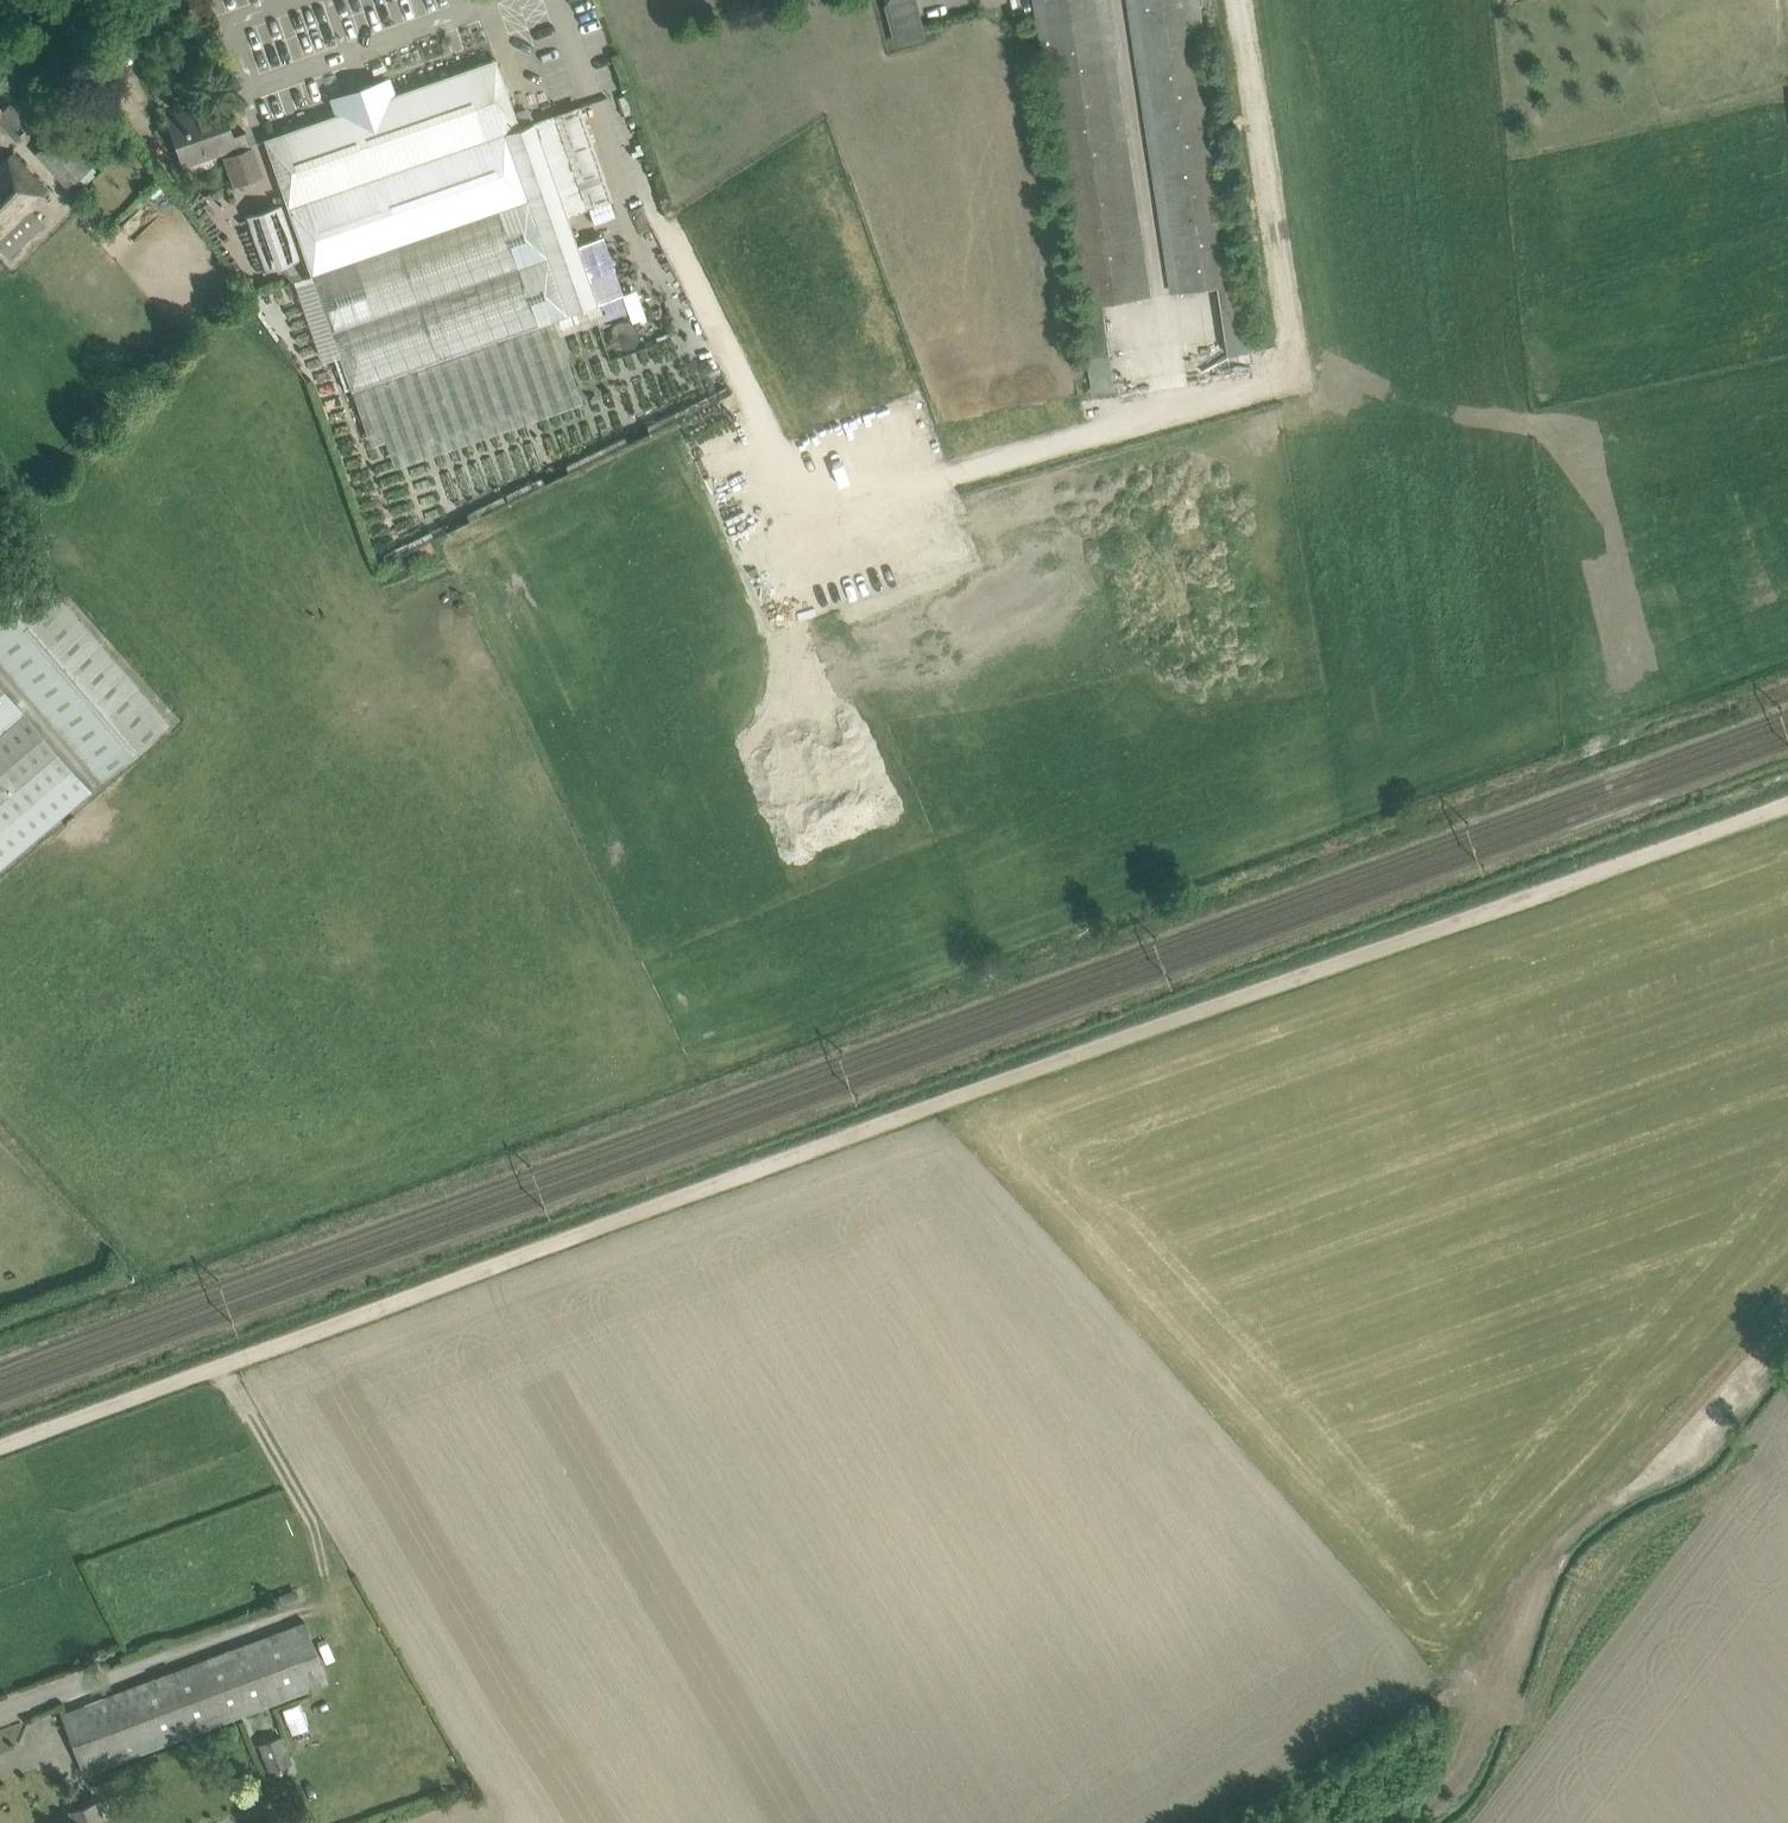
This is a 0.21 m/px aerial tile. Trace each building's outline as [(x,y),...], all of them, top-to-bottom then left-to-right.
[(895,45),(924,37),(914,0),(884,0),(895,45)] [(1037,8),(1091,371),(1113,368),(1103,303),(1149,296),(1105,0),(1036,0),(1037,8)] [(1172,292),(1219,285),(1229,354),(1249,351),(1247,333),(1248,333),(1199,0),(1129,0),(1172,292)] [(335,114),(263,138),(370,446),(391,503),(609,428),(574,329),(629,311),(632,320),(645,315),(635,288),(623,292),(603,234),(578,243),(535,121),(519,127),(495,58),(394,93),(391,83),(332,104),(335,114)] [(167,119),(175,142),(183,164),(226,149),(227,154),(222,156),(231,184),(261,175),(246,131),(231,136),(219,101),(199,108),(200,112),(170,122),(169,119),(167,119)] [(17,137),(23,132),(28,138),(31,134),(27,129),(30,126),(9,103),(2,110),(0,107),(0,119),(17,137)] [(35,154),(67,188),(94,163),(62,129),(35,154)] [(11,162),(0,173),(0,251),(3,254),(20,236),(39,218),(29,208),(43,194),(11,162)] [(169,721),(29,560),(0,586),(0,866),(169,721)] [(274,1596),(280,1612),(301,1604),(296,1588),(274,1596)] [(307,1622),(84,1706),(61,1714),(83,1772),(329,1679),(307,1622)] [(280,1735),(257,1743),(268,1770),(290,1763),(280,1735)] [(275,1800),(282,1819),(295,1815),(290,1801),(275,1800)] [(97,1801),(71,1811),(75,1822),(105,1822),(97,1801)]
